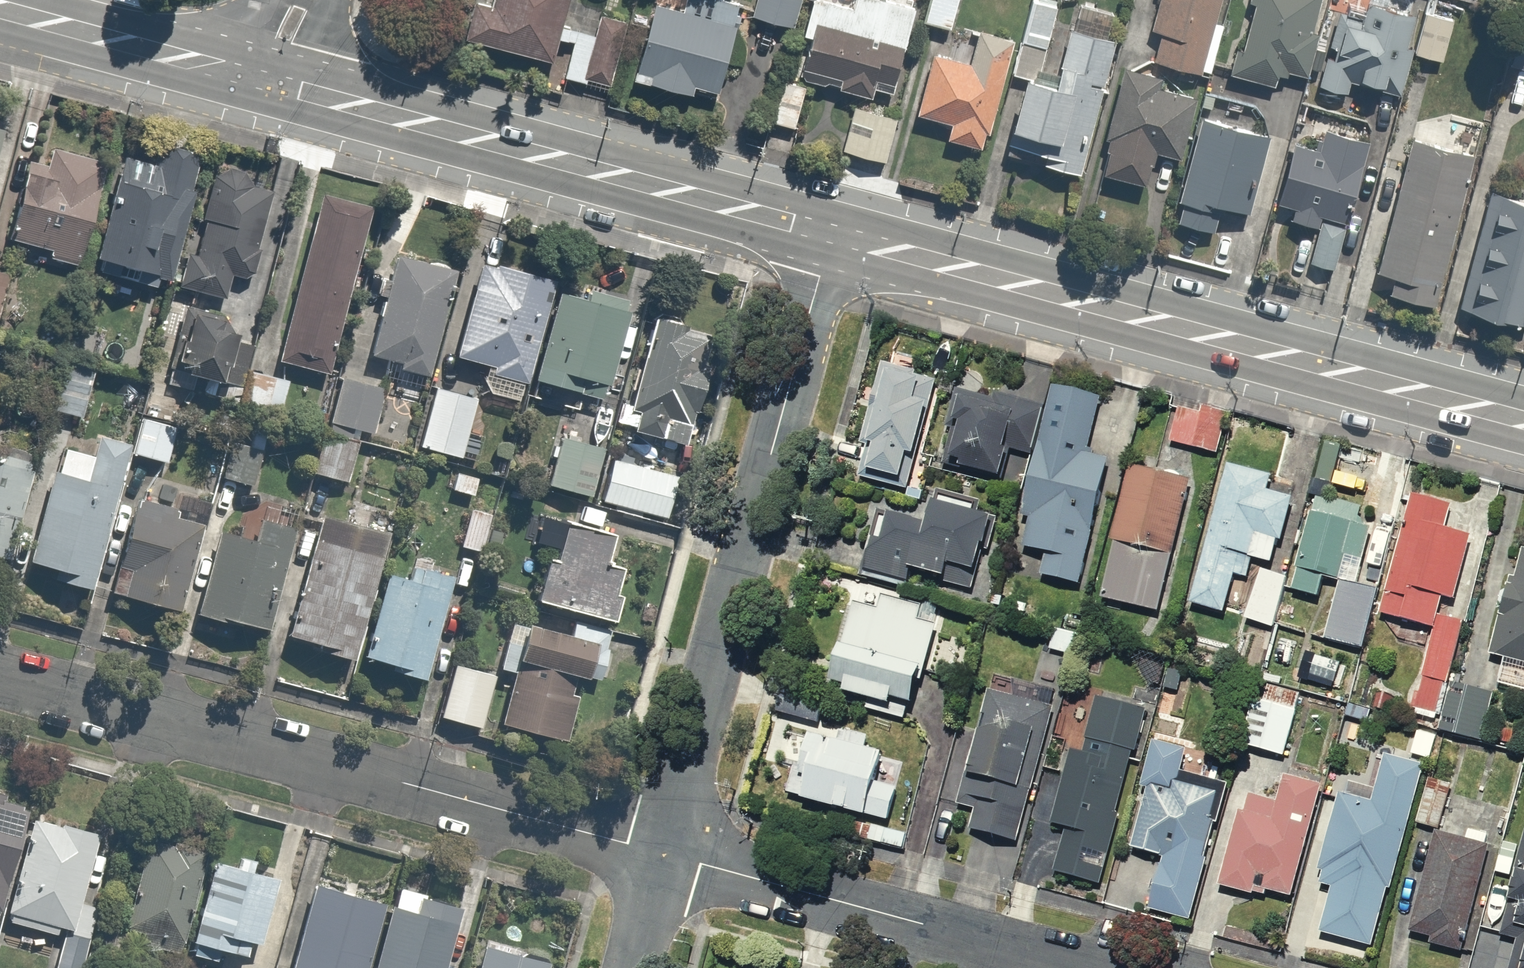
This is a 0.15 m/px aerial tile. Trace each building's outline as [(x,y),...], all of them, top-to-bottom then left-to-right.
[(566,62),(575,27),(582,0),(502,0),(500,6),(478,0),(469,37),(566,62)] [(753,20),(757,4),(742,0),(691,0),(688,14),(660,6),(639,88),(730,111),(753,20)] [(809,0),(758,0),(757,4),(753,20),(801,33),(809,0)] [(903,103),(924,24),(927,11),(884,0),(861,0),(859,9),(823,0),(820,0),(811,35),(799,82),(810,85),(815,86),(858,97),(846,147),(895,160),(909,104),(903,103)] [(927,11),(924,24),(964,34),(973,0),(930,0),(927,11)] [(1016,75),(1048,83),(1062,31),(1069,4),(1054,0),(1035,0),(1023,45),(1016,75)] [(1151,61),(1217,79),(1239,0),(1168,0),(1151,61)] [(1233,77),(1286,91),(1290,77),(1313,83),(1333,7),(1335,0),(1253,0),(1233,77)] [(1333,7),(1313,83),(1401,106),(1414,58),(1425,14),(1377,2),(1373,17),(1333,7)] [(1465,24),(1425,14),(1414,58),(1453,68),(1465,24)] [(616,94),(633,29),(597,19),(594,32),(575,27),(566,62),(561,80),(616,94)] [(1089,180),(1123,47),(1062,31),(1048,83),(1016,75),(995,155),(1089,180)] [(1512,71),(1523,74),(1523,33),(1522,33),(1512,71)] [(1016,75),(1023,45),(987,36),(979,65),(936,54),(920,117),(957,126),(953,144),(995,155),(1016,75)] [(1195,166),(1209,120),(1215,97),(1135,73),(1104,176),(1163,194),(1173,159),(1195,166)] [(799,82),(788,80),(777,125),(804,132),(815,86),(810,85),(799,82)] [(26,93),(15,134),(6,168),(29,174),(10,245),(94,267),(122,167),(52,148),(64,103),(26,93)] [(1279,141),(1209,120),(1195,166),(1179,221),(1224,235),(1232,211),(1256,218),(1279,141)] [(6,168),(15,134),(0,130),(0,188),(6,168)] [(1347,276),(1380,147),(1332,135),(1327,153),(1300,146),(1284,209),(1301,213),(1299,221),(1323,227),(1313,268),(1347,276)] [(1488,167),(1417,146),(1375,288),(1446,309),(1488,167)] [(164,168),(124,157),(122,167),(94,267),(174,289),(208,163),(209,160),(169,149),(164,168)] [(174,289),(171,302),(250,323),(288,185),(208,163),(174,289)] [(1493,195),(1458,313),(1523,333),(1523,204),(1493,195)] [(377,214),(322,199),(278,362),(333,377),(377,214)] [(469,276),(393,252),(361,357),(437,381),(469,276)] [(536,389),(566,288),(479,262),(449,363),(536,389)] [(566,288),(536,389),(612,412),(617,396),(641,313),(642,311),(566,288)] [(661,319),(636,402),(617,396),(612,412),(608,426),(668,444),(674,423),(700,431),(728,339),(661,319)] [(97,377),(63,368),(50,415),(84,424),(97,377)] [(958,387),(905,373),(876,484),(929,498),(938,466),(958,391),(958,387)] [(391,393),(344,379),(315,477),(362,491),(391,393)] [(151,381),(130,455),(148,460),(177,468),(198,394),(151,381)] [(484,402),(439,389),(422,448),(467,461),(484,402)] [(958,391),(938,466),(1010,485),(1017,456),(1046,464),(1058,417),(958,391)] [(1058,417),(1046,464),(1022,554),(1049,561),(1043,584),(1093,597),(1135,437),(1104,429),(1111,404),(1065,392),(1058,417)] [(1187,406),(1175,449),(1223,463),(1236,420),(1187,406)] [(618,447),(568,432),(552,487),(602,502),(615,457),(618,447)] [(227,439),(200,535),(218,540),(237,545),(265,449),(227,439)] [(29,577),(108,600),(135,503),(148,460),(130,455),(98,446),(93,463),(64,454),(58,476),(31,570),(29,577)] [(686,477),(615,457),(602,502),(673,522),(686,477)] [(45,472),(0,459),(0,562),(19,567),(45,472)] [(1211,490),(1138,471),(1104,602),(1178,621),(1211,490)] [(1286,484),(1233,471),(1199,608),(1279,628),(1288,594),(1308,510),(1309,509),(1281,502),(1286,484)] [(1412,492),(1388,591),(1380,621),(1428,633),(1408,713),(1444,722),(1453,683),(1468,623),(1462,622),(1482,543),(1446,534),(1454,502),(1412,492)] [(942,530),(890,514),(870,580),(908,592),(913,575),(984,597),(1009,517),(952,500),(942,530)] [(197,612),(218,540),(200,535),(184,530),(188,518),(135,503),(108,600),(194,624),(195,618),(197,612)] [(561,548),(567,523),(501,507),(499,515),(473,509),(463,549),(507,560),(513,536),(561,548)] [(1385,529),(1317,512),(1296,596),(1342,607),(1348,581),(1371,586),(1385,529)] [(366,666),(395,567),(385,564),(392,537),(321,517),(317,534),(285,644),(366,666)] [(285,644),(317,534),(264,519),(255,550),(237,545),(218,540),(197,612),(195,618),(285,644)] [(622,537),(567,523),(561,548),(547,605),(621,623),(634,568),(616,563),(622,537)] [(1515,544),(1484,662),(1523,672),(1523,546),(1515,544)] [(395,567),(366,666),(437,687),(466,587),(395,567)] [(1371,586),(1348,581),(1342,607),(1332,644),(1372,654),(1380,621),(1388,591),(1371,586)] [(888,615),(849,604),(836,648),(857,654),(842,704),(921,727),(953,621),(892,603),(888,615)] [(603,686),(617,631),(581,621),(576,641),(513,625),(500,675),(519,679),(504,737),(569,753),(587,682),(603,686)] [(485,735),(500,675),(460,664),(444,725),(485,735)] [(1503,695),(1453,683),(1444,722),(1440,737),(1489,749),(1503,695)] [(834,704),(788,690),(779,718),(825,733),(834,704)] [(1307,703),(1261,691),(1245,750),(1291,762),(1307,703)] [(1013,878),(1043,887),(1057,839),(1032,832),(1065,713),(996,694),(957,837),(1020,854),(1013,878)] [(1149,717),(1091,703),(1046,881),(1104,895),(1149,717)] [(845,740),(824,734),(803,812),(858,826),(853,844),(899,856),(915,796),(892,790),(900,757),(876,751),(880,736),(849,728),(845,740)] [(1195,924),(1228,801),(1184,789),(1193,757),(1154,746),(1125,857),(1170,869),(1158,914),(1195,924)] [(1325,940),(1390,957),(1424,824),(1449,831),(1463,780),(1388,761),(1377,804),(1344,795),(1319,894),(1336,898),(1325,940)] [(1298,914),(1333,794),(1280,778),(1271,808),(1248,801),(1221,892),(1298,914)] [(42,804),(0,795),(0,946),(9,948),(14,924),(38,821),(42,804)] [(14,924),(63,935),(55,967),(92,967),(105,911),(88,907),(105,836),(38,821),(14,924)] [(1513,831),(1506,858),(1484,939),(1506,945),(1500,967),(1523,967),(1523,834),(1513,831)] [(1484,939),(1506,858),(1431,837),(1402,945),(1476,965),(1484,939)] [(190,954),(216,864),(149,845),(123,935),(190,954)] [(239,859),(236,870),(216,864),(190,954),(226,964),(231,948),(263,957),(284,883),(261,877),(264,866),(239,859)] [(397,912),(317,886),(290,967),(378,967),(397,912)] [(378,967),(454,967),(473,911),(405,888),(397,912),(378,967)] [(488,948),(483,967),(560,967),(488,948)]
